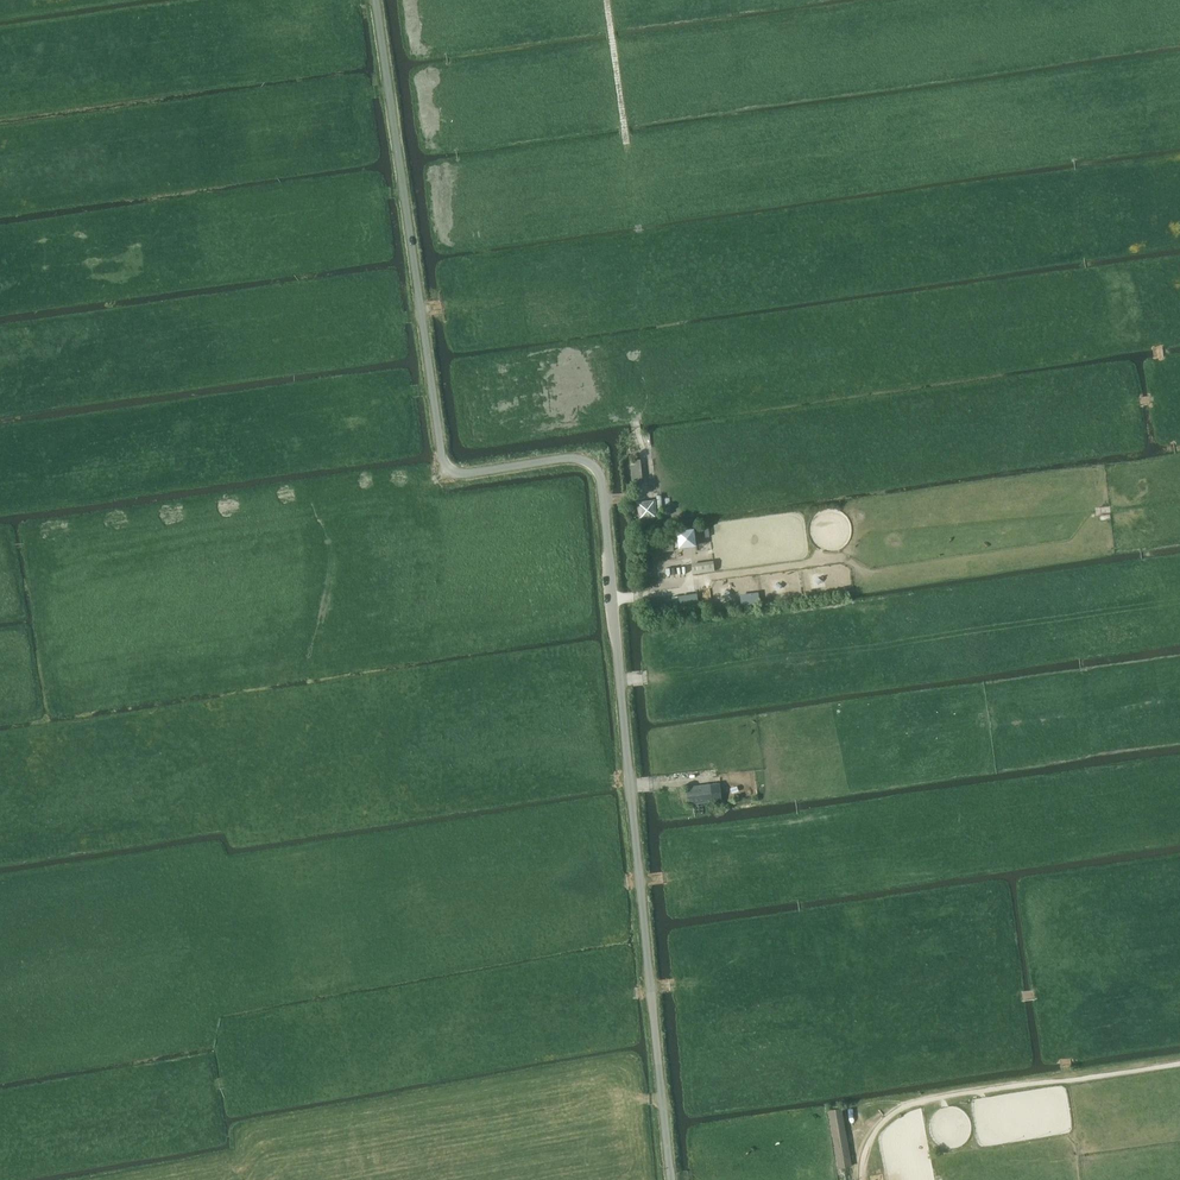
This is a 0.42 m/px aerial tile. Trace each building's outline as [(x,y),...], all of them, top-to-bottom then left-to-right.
[(642,483),(640,460),(630,461),(632,484),(642,483)] [(639,498),(639,516),(655,515),(654,498),(639,498)] [(695,530),(694,528),(676,530),(678,548),(696,546),(696,544),(705,544),(704,529),(695,530)] [(644,553),(673,550),(672,540),(643,543),(644,553)] [(690,566),(692,575),(714,571),(712,563),(690,566)] [(641,588),(652,587),(649,564),(639,565),(641,588)] [(740,592),(742,604),(761,601),(759,589),(740,592)] [(710,784),(686,787),(688,804),(712,801),(721,800),(719,783),(710,784)] [(839,1168),(851,1166),(842,1108),(830,1109),(839,1168)]
